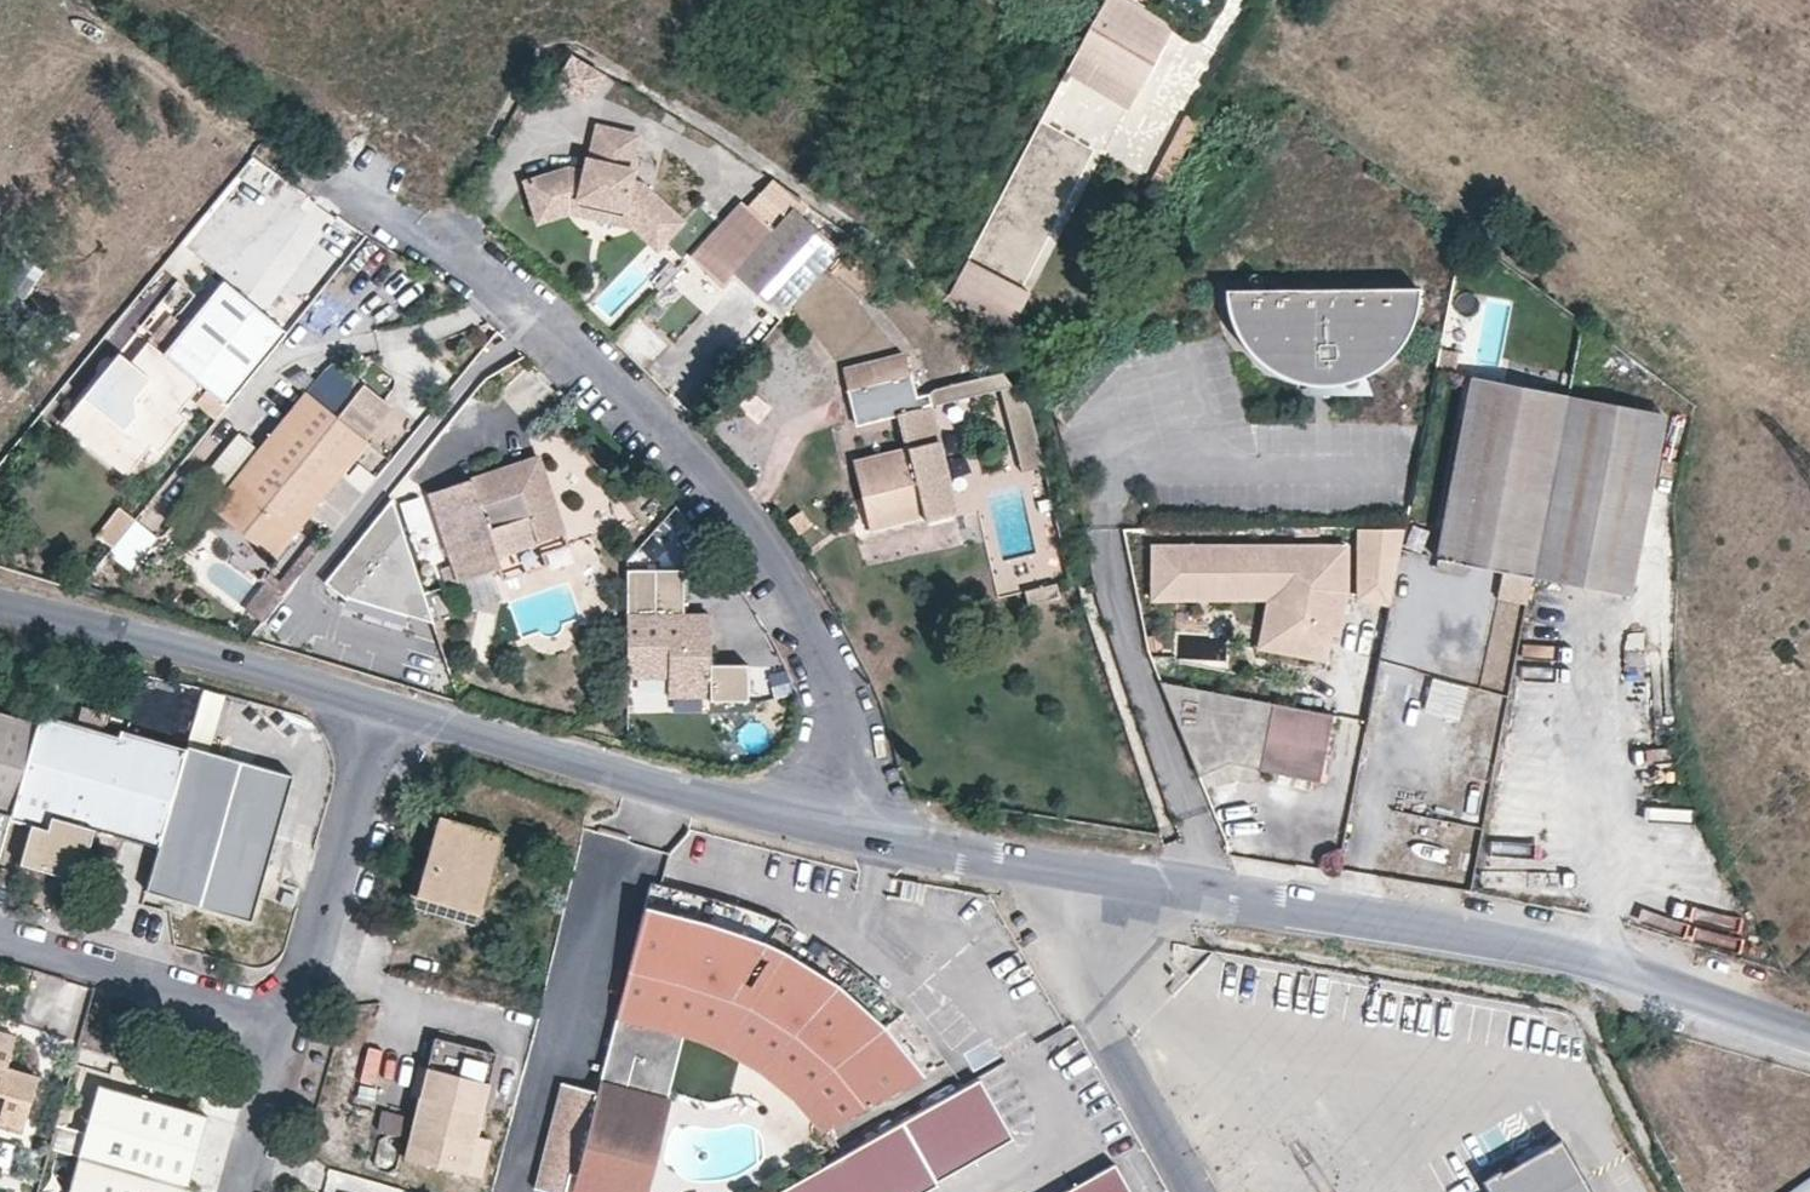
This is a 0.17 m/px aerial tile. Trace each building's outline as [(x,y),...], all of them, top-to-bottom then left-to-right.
[(1129,0),(1105,0),(1067,72),(1131,109),(1138,95),(1175,27),(1129,0)] [(1197,127),(1234,58),(1175,27),(1138,95),(1197,127)] [(569,53),(553,80),(586,100),(601,72),(569,53)] [(627,165),(635,131),(593,122),(586,156),(583,155),(580,170),(563,166),(520,178),(532,219),(561,210),(630,225),(652,246),(679,219),(639,179),(627,177),(630,166),(627,165)] [(1133,157),(1125,173),(1145,184),(1153,170),(1133,157)] [(786,216),(791,210),(799,216),(807,207),(771,178),(759,190),(786,216)] [(786,216),(759,190),(746,204),(740,199),(688,254),(720,285),(731,274),(786,216)] [(791,210),(786,216),(731,274),(774,314),(833,247),(799,216),(791,210)] [(850,251),(831,273),(861,299),(880,277),(850,251)] [(1026,298),(966,264),(951,292),(1010,327),(1026,298)] [(287,332),(224,281),(164,356),(148,343),(131,364),(119,354),(84,400),(100,413),(87,430),(136,468),(153,447),(161,454),(187,420),(179,414),(202,385),(228,406),(287,332)] [(162,303),(177,313),(192,292),(176,281),(162,303)] [(1410,284),(1216,287),(1217,300),(1220,311),(1224,323),(1228,334),(1234,343),(1242,351),(1250,359),(1256,364),(1265,370),(1275,375),(1284,378),(1290,379),(1298,381),(1302,382),(1308,382),(1315,382),(1322,382),(1329,381),(1334,380),(1344,377),(1349,375),(1354,373),(1361,370),(1371,363),(1379,356),(1388,348),(1393,340),(1398,333),(1401,327),(1404,319),(1407,308),(1409,300),(1410,292),(1410,284)] [(857,426),(900,415),(908,449),(855,461),(868,519),(923,506),(925,519),(927,520),(958,512),(930,405),(919,408),(906,354),(843,370),(857,426)] [(967,378),(990,373),(986,354),(963,359),(967,378)] [(930,405),(999,390),(1014,386),(1003,371),(990,373),(967,378),(927,387),(930,405)] [(1302,382),(1303,402),(1357,402),(1354,373),(1349,375),(1344,377),(1334,380),(1329,381),(1322,382),(1315,382),(1308,382),(1302,382)] [(1561,394),(1464,375),(1429,557),(1526,576),(1561,394)] [(339,411),(365,432),(392,398),(365,378),(344,405),(339,411)] [(1020,471),(1044,466),(1030,407),(1014,386),(999,390),(1020,471)] [(216,503),(278,551),(369,435),(365,432),(339,411),(328,403),(307,387),(216,503)] [(1662,413),(1561,394),(1526,576),(1626,595),(1662,413)] [(328,403),(339,411),(344,405),(334,397),(328,403)] [(87,430),(100,413),(84,400),(62,426),(128,478),(136,468),(87,430)] [(236,429),(208,469),(226,482),(254,441),(236,429)] [(546,476),(539,454),(429,490),(459,581),(503,567),(498,553),(564,532),(551,492),(542,495),(537,479),(546,476)] [(546,476),(537,479),(542,495),(551,492),(546,476)] [(925,519),(923,506),(868,519),(870,531),(925,519)] [(386,507),(319,591),(341,608),(346,601),(356,604),(355,609),(427,625),(386,507)] [(815,527),(805,513),(792,521),(801,536),(815,527)] [(160,535),(137,517),(110,551),(133,569),(160,535)] [(1407,527),(1353,527),(1354,593),(1393,600),(1407,527)] [(1346,542),(1218,543),(1219,584),(1295,583),(1284,642),(1327,651),(1331,631),(1335,609),(1342,611),(1346,588),(1346,542)] [(1218,543),(1189,544),(1189,585),(1219,584),(1218,543)] [(1152,545),(1153,585),(1189,585),(1189,544),(1152,545)] [(684,569),(629,569),(629,680),(670,679),(670,697),(709,696),(751,698),(749,664),(711,664),(711,612),(685,611),(684,569)] [(1495,598),(1525,603),(1530,577),(1500,571),(1495,598)] [(1063,596),(1059,581),(1025,589),(1029,604),(1063,596)] [(1284,642),(1295,583),(1219,584),(1189,585),(1153,585),(1153,597),(1269,596),(1259,645),(1326,658),(1327,651),(1284,642)] [(263,615),(276,593),(262,585),(249,607),(263,615)] [(1342,611),(1335,609),(1331,631),(1338,632),(1342,611)] [(1421,712),(1459,719),(1465,683),(1427,676),(1421,712)] [(1329,715),(1159,681),(1175,720),(1198,775),(1229,767),(1318,782),(1329,715)] [(201,687),(194,734),(215,737),(221,689),(201,687)] [(1,858),(12,820),(38,727),(0,716),(0,858),(1,858)] [(79,881),(93,830),(159,847),(186,750),(121,731),(119,737),(42,716),(38,727),(12,820),(31,825),(21,864),(79,881)] [(187,747),(186,750),(159,847),(146,892),(156,894),(250,920),(273,843),(293,777),(187,747)] [(496,833),(435,816),(414,894),(475,911),(496,833)] [(892,1044),(845,1002),(792,968),(750,950),(719,940),(644,920),(601,1098),(561,1090),(537,1191),(571,1191),(574,1180),(582,1182),(579,1191),(652,1191),(686,1043),(725,1057),(764,1080),(796,1106),(827,1140),(833,1149),(874,1126),(932,1093),(892,1044)] [(22,1131),(38,1077),(7,1068),(15,1037),(0,1033),(0,1124),(22,1131)] [(487,1139),(476,1136),(496,1052),(434,1038),(421,1091),(404,1158),(479,1177),(487,1139)] [(1019,1133),(986,1075),(947,1097),(980,1155),(1019,1133)] [(98,1087),(77,1157),(185,1186),(205,1116),(98,1087)] [(942,1177),(980,1155),(947,1097),(909,1119),(940,1174),(942,1177)] [(379,1130),(398,1132),(400,1110),(380,1109),(379,1130)] [(871,1141),(900,1191),(914,1191),(940,1174),(909,1119),(871,1141)] [(1560,1136),(1500,1170),(1498,1166),(1479,1177),(1487,1191),(1592,1191),(1560,1136)] [(871,1141),(832,1163),(849,1191),(900,1191),(871,1141)] [(77,1157),(67,1191),(183,1191),(185,1186),(77,1157)] [(1121,1160),(1083,1181),(1089,1191),(1139,1191),(1121,1160)] [(832,1163),(794,1185),(799,1191),(849,1191),(832,1163)] [(1784,1191),(1809,1191),(1809,1174),(1784,1191)] [(1083,1181),(1064,1191),(1089,1191),(1083,1181)]
